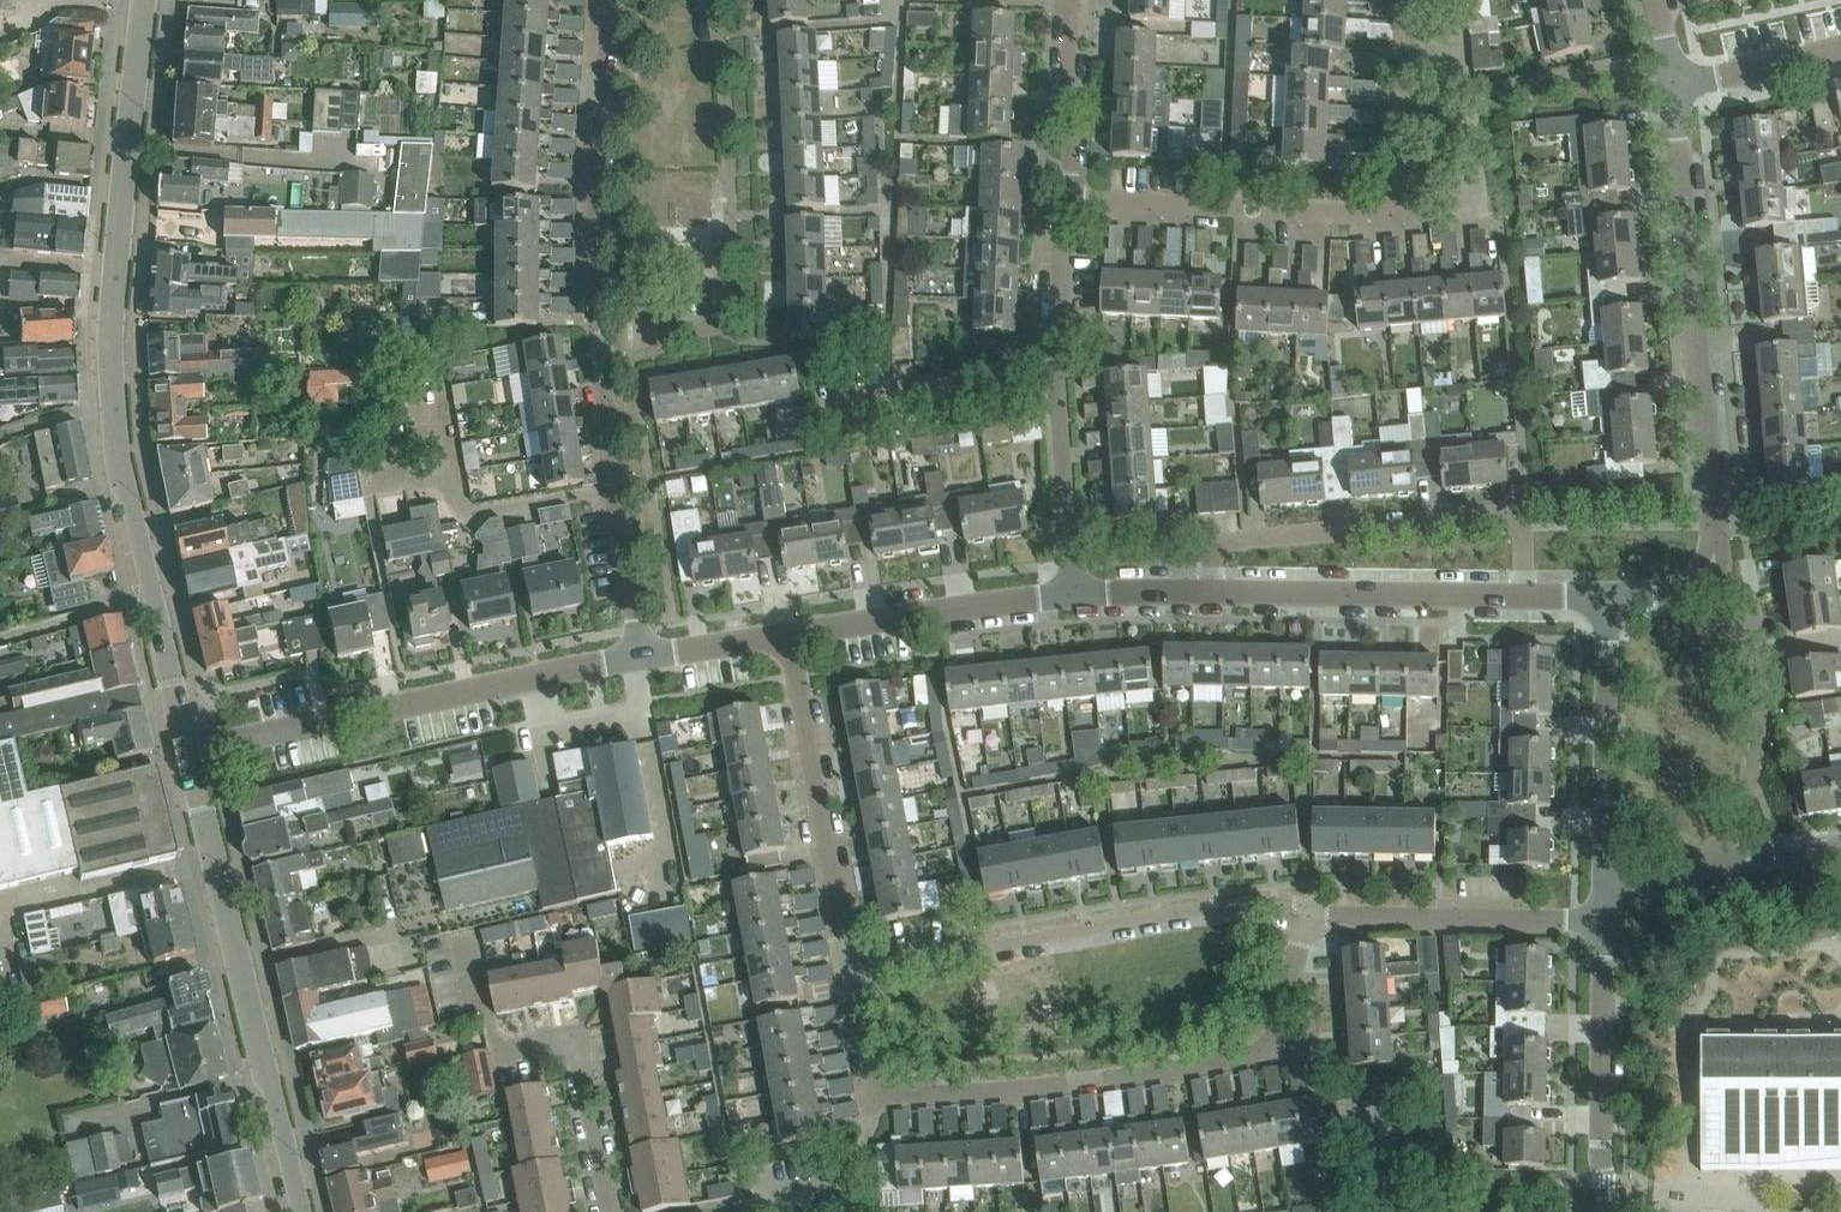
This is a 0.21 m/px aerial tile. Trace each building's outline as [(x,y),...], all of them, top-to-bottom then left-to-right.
[(6,18),(9,18),(11,0),(0,0),(0,18),(6,18)] [(315,16),(315,0),(277,0),(277,16),(315,16)] [(504,14),(545,17),(546,12),(546,0),(505,0),(504,14)] [(772,25),(808,22),(807,0),(770,0),(772,25)] [(1132,20),(1169,22),(1170,0),(1132,0),(1132,20)] [(1306,20),(1346,22),(1346,21),(1347,5),(1371,6),(1371,0),(1307,0),(1306,20)] [(1534,25),(1586,14),(1582,0),(1541,0),(1543,9),(1531,11),(1534,25)] [(444,1),(423,1),(423,21),(443,21),(444,1)] [(859,18),(858,5),(848,6),(849,19),(859,18)] [(365,7),(331,7),(331,26),(365,26),(365,7)] [(1217,9),(1217,24),(1228,24),(1228,10),(1217,9)] [(186,28),(184,55),(223,58),(224,56),(226,32),(250,34),(250,38),(258,39),(260,15),(213,12),(189,10),(187,28),(186,28)] [(504,14),(502,38),(543,41),(544,37),(545,22),(559,23),(559,13),(546,12),(545,17),(504,14)] [(939,14),(908,13),(907,28),(938,30),(939,14)] [(1586,14),(1534,25),(1542,59),(1593,48),(1586,14)] [(976,16),(975,48),(1014,50),(1014,49),(1016,18),(976,16)] [(1237,16),(1236,46),(1251,47),(1253,17),(1237,16)] [(1470,36),(1471,36),(1489,34),(1498,33),(1497,17),(1469,19),(1470,36)] [(41,78),(88,82),(90,62),(93,62),(95,48),(91,48),(92,39),(91,39),(93,23),(56,20),(40,31),(39,37),(36,36),(35,49),(38,50),(37,54),(43,55),(41,78)] [(1306,20),(1304,49),(1345,51),(1345,50),(1346,32),(1369,34),(1370,22),(1346,21),(1346,22),(1306,20)] [(1228,24),(1217,24),(1216,40),(1227,40),(1228,24)] [(887,29),(885,59),(895,60),(898,28),(887,29)] [(780,35),(782,67),(818,64),(816,33),(780,35)] [(1119,34),(1118,64),(1155,66),(1157,36),(1119,34)] [(1489,34),(1471,36),(1473,55),(1472,55),(1474,72),(1502,68),(1500,51),(1491,53),(1489,34)] [(502,38),(500,63),(542,66),(542,61),(543,46),(557,47),(558,38),(544,37),(543,41),(502,38)] [(433,42),(433,51),(442,51),(442,42),(433,42)] [(1236,46),(1235,76),(1250,77),(1251,47),(1236,46)] [(975,48),(973,78),(1013,80),(1013,79),(1020,79),(1021,62),(1019,60),(1020,50),(1022,50),(1022,49),(1014,49),(1014,50),(975,48)] [(1290,49),(1288,77),(1329,79),(1329,78),(1330,61),(1353,63),(1354,51),(1345,50),(1345,51),(1304,49),(1290,49)] [(429,53),(427,73),(416,72),(415,91),(435,93),(438,53),(429,53)] [(223,58),(184,55),(182,84),(221,87),(222,73),(241,74),(240,82),(271,84),(273,60),(224,56),(223,58)] [(895,60),(885,59),(883,88),(893,88),(895,60)] [(906,60),(905,75),(917,76),(917,60),(906,60)] [(500,63),(498,87),(540,90),(540,86),(541,71),(555,72),(556,62),(542,61),(542,66),(500,63)] [(782,67),(784,96),(820,94),(818,64),(782,67)] [(1118,64),(1116,95),(1154,97),(1155,66),(1118,64)] [(917,76),(905,75),(904,88),(916,89),(917,76)] [(1235,76),(1233,104),(1249,105),(1250,77),(1235,76)] [(1288,77),(1287,105),(1328,107),(1328,106),(1329,90),(1351,91),(1351,96),(1376,98),(1377,83),(1353,82),(1353,79),(1329,78),(1329,79),(1288,77)] [(973,78),(972,108),(1011,110),(1013,80),(973,78)] [(1214,85),(1213,100),(1224,100),(1225,86),(1214,85)] [(498,87),(496,112),(538,115),(538,110),(539,95),(553,96),(554,87),(540,86),(540,90),(498,87)] [(236,119),(246,120),(247,108),(216,106),(217,91),(177,88),(175,117),(235,122),(236,119)] [(3,114),(21,107),(27,122),(84,126),(87,93),(40,89),(0,104),(0,106),(3,114)] [(873,101),(873,89),(862,89),(863,102),(873,101)] [(359,94),(317,91),(314,91),(311,133),(338,135),(339,129),(356,131),(359,94)] [(784,96),(785,125),(821,122),(820,94),(784,96)] [(1116,95),(1115,125),(1153,127),(1154,97),(1116,95)] [(273,101),(257,100),(256,120),(271,122),(273,101)] [(1828,101),(1812,105),(1817,132),(1819,142),(1832,140),(1834,129),(1828,101)] [(904,104),(902,135),(914,136),(915,105),(904,104)] [(1233,104),(1232,133),(1247,134),(1249,105),(1233,104)] [(1287,105),(1286,135),(1326,137),(1326,136),(1327,118),(1351,120),(1352,107),(1328,106),(1328,107),(1287,105)] [(972,108),(951,107),(950,137),(1010,140),(1011,110),(972,108)] [(496,112),(495,137),(536,140),(536,135),(538,120),(551,121),(552,111),(538,110),(538,115),(496,112)] [(1201,113),(1200,130),(1223,131),(1223,117),(1223,114),(1201,113)] [(1573,164),(1589,163),(1628,158),(1625,128),(1614,129),(1613,116),(1614,116),(1614,115),(1536,122),(1538,139),(1570,136),(1573,164)] [(235,122),(175,117),(173,144),(212,147),(213,132),(227,133),(227,137),(270,140),(271,122),(256,120),(236,119),(235,122)] [(1778,146),(1777,140),(1789,139),(1787,121),(1775,122),(1736,126),(1739,162),(1779,158),(1778,146)] [(785,125),(787,151),(823,149),(821,122),(785,125)] [(1153,127),(1115,125),(1114,157),(1167,160),(1169,128),(1153,127)] [(865,134),(865,147),(876,146),(875,133),(865,134)] [(1247,134),(1232,133),(1231,162),(1246,162),(1247,134)] [(495,137),(493,161),(534,164),(535,160),(536,145),(550,146),(550,136),(536,135),(536,140),(495,137)] [(1326,137),(1286,135),(1285,148),(1267,147),(1267,152),(1253,151),(1252,174),(1285,175),(1286,164),(1324,166),(1324,169),(1349,170),(1349,154),(1363,155),(1363,140),(1350,139),(1350,137),(1326,136),(1326,137)] [(91,179),(94,150),(0,141),(0,175),(15,177),(16,164),(54,168),(54,175),(91,179)] [(400,145),(391,215),(425,215),(428,188),(430,170),(431,159),(431,156),(432,146),(400,145)] [(902,145),(900,177),(916,178),(917,159),(921,159),(926,156),(927,147),(902,145)] [(876,146),(865,147),(866,160),(877,159),(876,146)] [(1210,162),(1221,162),(1222,147),(1211,147),(1210,162)] [(787,151),(788,180),(824,178),(823,149),(787,151)] [(967,180),(983,181),(1023,183),(1024,151),(984,149),(967,149),(967,180)] [(431,159),(430,170),(441,172),(443,157),(431,156),(431,159)] [(230,164),(190,160),(166,158),(164,176),(160,175),(157,206),(198,209),(201,182),(228,184),(230,164)] [(1565,194),(1567,211),(1595,208),(1593,193),(1631,190),(1628,158),(1589,163),(1590,180),(1579,181),(1580,192),(1565,194)] [(1739,162),(1742,194),(1782,190),(1782,188),(1779,158),(1739,162)] [(534,164),(493,161),(491,187),(532,190),(534,169),(548,170),(548,161),(535,160),(534,164)] [(1823,186),(1823,187),(1840,184),(1840,163),(1820,167),(1823,186)] [(342,175),(340,209),(371,211),(373,177),(342,175)] [(824,178),(788,180),(790,210),(826,208),(824,178)] [(983,181),(982,210),(982,212),(1021,214),(1023,183),(983,181)] [(35,252),(82,258),(83,258),(90,191),(44,186),(44,187),(14,194),(11,221),(17,221),(15,239),(14,250),(35,252)] [(1773,226),(1775,240),(1803,238),(1805,238),(1818,237),(1825,236),(1823,222),(1804,224),(1804,222),(1795,223),(1793,210),(1796,206),(1795,187),(1782,188),(1782,190),(1742,194),(1746,228),(1773,226)] [(868,193),(868,206),(879,205),(878,192),(868,193)] [(900,192),(899,208),(911,209),(911,193),(900,192)] [(474,226),(495,226),(495,227),(537,227),(537,222),(537,207),(551,207),(550,197),(536,197),(536,201),(495,200),(474,200),(474,226)] [(899,208),(897,238),(909,239),(911,209),(899,208)] [(1595,235),(1597,254),(1636,249),(1634,219),(1596,222),(1595,208),(1567,211),(1569,238),(1595,235)] [(980,239),(980,242),(1020,244),(1021,214),(982,212),(982,210),(967,209),(967,218),(964,220),(963,239),(980,239)] [(372,252),(380,252),(421,253),(425,215),(391,215),(224,211),(223,238),(372,240),(372,252)] [(880,218),(869,218),(870,231),(880,231),(880,218)] [(788,220),(789,250),(826,249),(825,219),(788,220)] [(495,227),(495,251),(537,251),(537,246),(537,231),(551,231),(551,222),(537,222),(537,227),(495,227)] [(1160,318),(1189,319),(1191,278),(1175,277),(1175,271),(1181,271),(1183,230),(1168,229),(1167,253),(1163,253),(1162,277),(1160,318)] [(1818,237),(1819,248),(1836,247),(1835,235),(1825,236),(1818,237)] [(1427,236),(1412,237),(1414,261),(1424,260),(1429,260),(1427,236)] [(897,238),(896,269),(908,269),(909,239),(897,238)] [(1758,254),(1761,290),(1817,285),(1815,261),(1808,258),(1807,251),(1804,252),(1803,238),(1775,240),(1776,252),(1758,254)] [(980,242),(979,270),(979,273),(1019,275),(1020,244),(980,242)] [(495,251),(494,276),(536,276),(536,271),(537,256),(551,256),(551,246),(537,246),(537,251),(495,251)] [(789,250),(790,279),(826,278),(826,249),(789,250)] [(1274,249),(1273,270),(1283,271),(1283,272),(1288,272),(1289,250),(1274,249)] [(1588,272),(1590,300),(1603,299),(1602,284),(1639,281),(1636,249),(1597,254),(1599,271),(1588,272)] [(438,251),(422,251),(422,266),(438,266),(438,251)] [(1103,315),(1131,316),(1134,276),(1117,275),(1118,251),(1106,251),(1103,315)] [(1298,295),(1296,338),(1327,340),(1328,321),(1329,297),(1310,296),(1311,277),(1317,277),(1318,252),(1303,251),(1302,272),(1299,272),(1298,295)] [(421,253),(380,252),(378,282),(418,281),(421,253)] [(1131,316),(1160,318),(1162,277),(1146,276),(1147,252),(1135,252),(1134,276),(1131,316)] [(153,255),(151,287),(187,290),(187,284),(237,287),(238,269),(189,266),(189,258),(153,255)] [(1191,278),(1189,319),(1220,320),(1222,280),(1204,279),(1205,255),(1192,255),(1191,278)] [(1469,256),(1471,280),(1475,320),(1506,318),(1504,300),(1502,277),(1484,278),(1482,255),(1469,256)] [(1441,258),(1443,282),(1446,323),(1475,320),(1471,280),(1455,281),(1453,257),(1441,258)] [(1412,261),(1414,285),(1418,325),(1446,323),(1443,282),(1426,283),(1424,260),(1414,261),(1412,261)] [(1540,261),(1524,263),(1525,275),(1541,274),(1540,261)] [(1383,264),(1386,287),(1389,328),(1418,325),(1414,285),(1398,286),(1395,263),(1383,264)] [(871,264),(872,277),(882,277),(882,264),(871,264)] [(1389,328),(1386,287),(1369,289),(1367,265),(1354,266),(1357,290),(1360,330),(1389,328)] [(908,269),(896,269),(896,281),(907,281),(908,269)] [(978,300),(977,302),(1017,304),(1019,275),(979,273),(979,270),(965,269),(964,299),(978,300)] [(1238,335),(1267,336),(1270,294),(1253,293),(1254,269),(1241,269),(1240,293),(1238,335)] [(1267,336),(1296,338),(1298,295),(1282,294),(1283,272),(1283,271),(1273,270),(1270,270),(1270,294),(1267,336)] [(494,276),(494,300),(536,300),(536,295),(536,281),(550,280),(550,271),(536,271),(536,276),(494,276)] [(9,294),(75,300),(79,301),(81,276),(40,273),(40,276),(10,273),(9,294)] [(872,277),(872,290),(883,290),(882,277),(872,277)] [(790,279),(791,308),(827,307),(826,278),(790,279)] [(343,284),(324,284),(324,292),(343,292),(343,284)] [(1782,321),(1783,336),(1812,333),(1811,319),(1813,319),(1812,309),(1819,304),(1817,285),(1761,290),(1764,323),(1782,321)] [(187,290),(151,287),(149,316),(185,318),(185,313),(200,314),(201,295),(187,294),(187,290)] [(536,300),(494,300),(494,326),(536,326),(536,305),(550,305),(550,295),(536,295),(536,300)] [(1329,296),(1328,320),(1343,321),(1344,297),(1329,296)] [(909,329),(911,298),(895,297),(894,328),(909,329)] [(1589,346),(1606,345),(1645,340),(1642,309),(1617,312),(1616,297),(1603,299),(1590,300),(1591,311),(1593,327),(1588,337),(1589,346)] [(1017,304),(977,302),(976,332),(1016,333),(1017,304)] [(883,305),(873,306),(874,336),(884,335),(883,305)] [(827,307),(791,308),(792,338),(828,337),(827,307)] [(19,331),(20,345),(34,345),(34,350),(36,350),(36,344),(74,342),(74,337),(78,333),(78,323),(75,319),(75,314),(41,316),(41,313),(13,314),(14,331),(19,331)] [(150,377),(154,376),(183,375),(183,378),(207,376),(207,378),(257,375),(255,348),(208,351),(207,332),(176,334),(176,335),(172,335),(148,337),(150,377)] [(1757,350),(1760,386),(1798,382),(1797,380),(1816,378),(1812,333),(1783,336),(1784,348),(1757,350)] [(508,347),(513,377),(527,375),(563,368),(564,373),(578,371),(576,361),(562,363),(558,338),(508,347)] [(1583,363),(1586,392),(1628,388),(1624,388),(1623,374),(1648,371),(1645,340),(1606,345),(1607,362),(1596,363),(1596,362),(1583,363)] [(1101,343),(1101,357),(1118,358),(1119,344),(1101,343)] [(6,382),(37,380),(37,378),(77,375),(75,348),(36,350),(34,350),(34,345),(20,345),(0,346),(0,376),(6,376),(6,382)] [(446,357),(445,357),(446,362),(447,368),(473,364),(471,353),(446,357)] [(1173,356),(1158,357),(1157,371),(1173,370),(1173,356)] [(1107,387),(1108,404),(1109,408),(1149,404),(1147,373),(1154,373),(1153,358),(1124,360),(1105,361),(1106,375),(1082,377),(1083,389),(1107,387)] [(795,360),(765,365),(772,404),(802,400),(795,360)] [(1506,362),(1494,363),(1495,371),(1507,370),(1506,362)] [(765,365),(737,370),(743,409),(772,404),(765,365)] [(1479,366),(1465,367),(1466,381),(1480,380),(1479,366)] [(527,375),(532,403),(568,397),(569,401),(582,399),(581,390),(567,392),(564,373),(563,368),(527,375)] [(1434,369),(1421,370),(1423,391),(1435,390),(1434,369)] [(369,370),(337,371),(338,389),(370,388),(369,370)] [(737,370),(709,375),(715,414),(743,409),(737,370)] [(338,389),(337,371),(305,373),(305,392),(310,400),(310,404),(338,403),(338,389)] [(6,382),(0,382),(0,406),(39,404),(39,406),(79,404),(77,375),(37,378),(37,380),(6,382)] [(709,375),(680,380),(687,419),(715,414),(709,375)] [(152,382),(154,413),(182,411),(181,398),(198,397),(197,379),(152,382)] [(687,419),(680,380),(651,385),(657,424),(687,419)] [(1760,386),(1764,419),(1801,416),(1801,415),(1815,414),(1812,381),(1798,383),(1798,382),(1760,386)] [(451,387),(454,405),(466,404),(463,385),(451,387)] [(1465,387),(1448,388),(1449,396),(1466,394),(1465,387)] [(1603,435),(1614,434),(1653,430),(1651,400),(1632,402),(1631,387),(1628,388),(1586,392),(1588,418),(1601,417),(1603,435)] [(532,403),(537,431),(572,425),(573,430),(587,428),(585,418),(572,420),(569,401),(568,397),(532,403)] [(1226,410),(1226,399),(1208,400),(1208,411),(1226,410)] [(1109,416),(1111,433),(1111,435),(1151,432),(1149,404),(1109,408),(1108,404),(1085,406),(1086,418),(1109,416)] [(182,411),(154,413),(156,443),(201,440),(200,423),(183,424),(182,411)] [(1410,444),(1380,446),(1381,458),(1384,496),(1416,493),(1415,484),(1414,467),(1428,466),(1427,455),(1426,455),(1425,442),(1424,434),(1423,421),(1423,416),(1408,417),(1410,444)] [(1764,419),(1767,453),(1804,450),(1804,447),(1801,416),(1764,419)] [(1332,422),(1335,452),(1336,463),(1337,474),(1352,473),(1354,499),(1384,496),(1381,458),(1363,459),(1362,449),(1352,450),(1350,421),(1332,422)] [(92,479),(80,424),(33,434),(45,490),(65,486),(65,484),(92,479)] [(537,431),(541,460),(577,454),(578,458),(592,456),(590,446),(576,449),(573,430),(572,425),(537,431)] [(1012,426),(988,430),(979,431),(982,446),(1014,441),(1012,426)] [(1236,456),(1236,455),(1234,426),(1205,428),(1205,429),(1206,429),(1206,428),(1219,427),(1221,456),(1208,457),(1208,456),(1207,456),(1207,458),(1236,456)] [(1653,430),(1614,434),(1616,453),(1605,454),(1606,466),(1594,467),(1595,483),(1620,480),(1619,466),(1657,462),(1653,430)] [(1111,445),(1112,461),(1113,464),(1153,461),(1151,432),(1111,435),(1111,433),(1087,434),(1088,447),(1111,445)] [(1294,505),(1290,467),(1273,468),(1272,458),(1260,459),(1257,432),(1242,434),(1246,472),(1260,470),(1263,508),(1294,505)] [(1490,447),(1471,449),(1475,488),(1507,485),(1504,457),(1519,455),(1517,433),(1489,436),(1490,447)] [(1475,488),(1471,449),(1470,438),(1425,442),(1426,455),(1427,455),(1428,466),(1443,465),(1444,481),(1445,491),(1475,488)] [(791,442),(792,452),(810,449),(808,439),(791,442)] [(461,445),(464,460),(476,458),(474,443),(461,445)] [(1767,453),(1770,486),(1788,485),(1789,498),(1840,494),(1840,480),(1823,481),(1820,446),(1804,447),(1804,450),(1767,453)] [(223,449),(224,462),(244,461),(243,447),(223,449)] [(766,447),(750,450),(752,460),(767,457),(766,447)] [(157,451),(164,483),(207,474),(202,449),(181,449),(157,451)] [(752,460),(750,450),(732,453),(733,463),(752,460)] [(1289,456),(1290,467),(1294,505),(1326,502),(1322,465),(1336,463),(1335,452),(1289,456)] [(577,454),(541,460),(546,489),(582,483),(582,487),(596,484),(595,475),(581,477),(578,458),(577,454)] [(709,456),(693,458),(695,469),(711,467),(709,456)] [(695,469),(693,458),(674,461),(676,472),(695,469)] [(1113,474),(1115,490),(1115,492),(1155,490),(1153,461),(1113,464),(1112,461),(1089,463),(1090,475),(1113,474)] [(1559,470),(1547,471),(1549,483),(1561,481),(1559,470)] [(363,499),(357,471),(328,477),(329,490),(322,491),(322,505),(329,504),(329,506),(363,499)] [(941,473),(941,475),(943,490),(955,488),(952,471),(941,473)] [(207,474),(164,483),(170,514),(193,509),(214,504),(207,474)] [(917,499),(899,502),(901,513),(907,552),(920,550),(921,556),(940,553),(939,547),(937,537),(935,522),(949,520),(947,508),(946,508),(944,495),(943,490),(941,475),(926,478),(929,497),(917,499)] [(667,484),(669,497),(687,495),(685,481),(667,484)] [(228,487),(232,501),(251,496),(248,482),(228,487)] [(1238,482),(1211,484),(1213,514),(1240,512),(1238,482)] [(304,483),(287,487),(288,505),(305,501),(304,483)] [(989,488),(990,499),(997,538),(1029,533),(1024,504),(1021,485),(1021,483),(989,488)] [(1031,484),(1021,485),(1024,504),(1034,502),(1031,484)] [(1213,514),(1211,484),(1196,485),(1198,515),(1213,514)] [(765,523),(763,523),(765,536),(781,534),(787,571),(817,566),(810,527),(794,530),(792,519),(786,520),(782,487),(760,490),(765,523)] [(972,490),(944,495),(946,508),(947,508),(961,505),(967,543),(997,538),(990,499),(974,501),(972,490)] [(1115,492),(1115,490),(1091,492),(1092,504),(1115,502),(1117,521),(1157,518),(1155,490),(1115,492)] [(23,519),(17,497),(0,502),(0,526),(23,519)] [(308,535),(305,501),(288,505),(295,538),(308,535)] [(54,534),(58,552),(105,542),(96,504),(28,520),(32,539),(54,534)] [(441,534),(440,527),(435,505),(409,511),(412,525),(382,531),(387,555),(388,562),(419,556),(421,566),(416,573),(423,578),(426,588),(418,598),(406,601),(410,622),(402,624),(406,642),(415,648),(433,644),(432,637),(447,634),(435,577),(449,574),(441,534)] [(882,505),(854,509),(858,534),(873,532),(877,557),(907,552),(901,513),(884,516),(882,505)] [(563,506),(550,508),(553,526),(566,523),(563,506)] [(858,534),(854,509),(827,513),(829,524),(810,527),(817,566),(849,561),(845,536),(858,534)] [(726,581),(720,541),(704,544),(699,511),(672,515),(679,561),(693,558),(697,585),(726,581)] [(510,558),(505,532),(502,518),(489,521),(474,536),(474,537),(483,546),(482,556),(481,556),(480,583),(463,586),(461,587),(469,629),(491,625),(490,620),(503,617),(504,622),(513,620),(501,560),(509,558),(510,558)] [(173,531),(181,564),(275,542),(270,520),(242,526),(242,528),(224,532),(224,530),(221,519),(196,525),(173,531)] [(737,527),(718,530),(720,541),(726,581),(758,576),(757,565),(753,538),(765,536),(763,523),(737,527)] [(456,524),(440,527),(441,534),(457,531),(456,524)] [(533,527),(505,532),(510,558),(509,558),(510,562),(521,560),(524,574),(523,574),(532,616),(581,606),(572,564),(538,571),(535,557),(539,556),(533,527)] [(275,542),(181,564),(190,601),(265,583),(262,572),(290,564),(289,556),(312,551),(308,535),(295,538),(275,542)] [(51,589),(82,582),(83,582),(83,578),(112,572),(105,542),(58,552),(42,555),(50,590),(51,589)] [(1785,557),(1791,604),(1837,597),(1831,562),(1819,564),(1817,550),(1780,555),(1781,558),(1785,557)] [(82,582),(51,589),(54,605),(72,601),(74,608),(87,605),(82,582)] [(316,603),(315,587),(288,593),(292,609),(316,603)] [(385,608),(382,595),(344,603),(327,607),(329,616),(333,633),(338,657),(371,650),(368,636),(390,631),(385,608)] [(1791,604),(1796,635),(1840,629),(1840,627),(1837,597),(1791,604)] [(193,613),(200,642),(254,630),(254,629),(281,623),(283,623),(283,622),(280,610),(259,615),(241,619),(239,613),(227,617),(225,605),(193,613)] [(316,615),(283,622),(283,623),(281,623),(285,642),(300,638),(302,647),(320,643),(316,615)] [(77,660),(90,657),(89,656),(127,647),(120,617),(69,629),(77,660)] [(254,630),(200,642),(207,671),(239,664),(235,646),(257,641),(254,630)] [(14,742),(59,730),(141,710),(136,688),(137,688),(127,647),(89,656),(90,657),(92,670),(9,691),(10,698),(0,700),(0,745),(14,742)] [(1164,687),(1193,688),(1194,648),(1164,648),(1164,687)] [(1193,688),(1222,688),(1223,648),(1194,648),(1193,688)] [(1222,688),(1252,689),(1252,649),(1223,648),(1222,688)] [(1252,689),(1280,689),(1281,649),(1252,649),(1252,689)] [(1281,649),(1280,689),(1310,689),(1311,650),(1281,649)] [(1150,652),(1121,655),(1124,695),(1154,692),(1150,652)] [(1448,652),(1448,676),(1448,683),(1463,684),(1463,652),(1448,652)] [(1512,666),(1511,684),(1551,684),(1552,653),(1488,652),(1487,665),(1512,666)] [(1121,655),(1092,658),(1097,698),(1124,695),(1121,655)] [(1320,697),(1349,697),(1350,657),(1321,657),(1320,697)] [(1349,697),(1377,698),(1378,658),(1350,657),(1349,697)] [(19,658),(0,663),(0,678),(22,673),(19,658)] [(1092,658),(1063,661),(1067,701),(1097,698),(1092,658)] [(1377,698),(1407,698),(1407,658),(1378,658),(1377,698)] [(1407,658),(1407,698),(1437,699),(1438,659),(1407,658)] [(1815,662),(1791,665),(1796,699),(1834,693),(1832,676),(1840,675),(1840,658),(1815,662)] [(1063,661),(1034,664),(1038,704),(1067,701),(1063,661)] [(1034,664),(1005,668),(1009,707),(1038,704),(1034,664)] [(1005,668),(975,671),(980,710),(1009,707),(1005,668)] [(980,710),(975,671),(946,674),(950,713),(980,710)] [(926,675),(930,705),(940,704),(937,673),(926,675)] [(842,691),(847,721),(886,714),(899,711),(894,681),(842,691)] [(1500,702),(1500,728),(1513,729),(1513,715),(1551,715),(1551,684),(1511,684),(1511,702),(1500,702)] [(1833,701),(1819,703),(1822,717),(1824,717),(1835,715),(1833,701)] [(1822,717),(1819,703),(1792,706),(1793,720),(1809,718),(1811,731),(1825,729),(1824,717),(1822,717)] [(940,704),(930,705),(933,734),(944,732),(942,722),(940,704)] [(720,714),(708,716),(713,745),(725,743),(764,736),(759,706),(720,714)] [(142,710),(141,710),(59,730),(64,753),(112,742),(117,761),(152,752),(142,710)] [(847,721),(852,751),(891,743),(886,714),(847,721)] [(656,725),(659,739),(673,737),(670,723),(656,725)] [(1510,757),(1510,774),(1550,775),(1550,744),(1513,744),(1513,729),(1500,728),(1499,757),(1510,757)] [(1221,735),(1192,735),(1191,744),(1209,744),(1209,753),(1220,753),(1221,735)] [(1435,753),(1445,753),(1445,735),(1435,735),(1435,753)] [(675,736),(673,737),(659,739),(661,750),(677,747),(675,736)] [(725,743),(730,772),(769,765),(764,736),(725,743)] [(1292,741),(1292,752),(1309,752),(1310,741),(1292,741)] [(1319,752),(1337,752),(1337,742),(1320,741),(1319,752)] [(17,886),(40,881),(78,872),(60,791),(59,787),(25,795),(14,742),(0,745),(0,890),(17,886)] [(936,744),(939,762),(950,760),(946,742),(936,744)] [(1251,752),(1250,742),(1233,742),(1233,753),(1251,752)] [(1268,742),(1250,742),(1251,752),(1268,752),(1268,742)] [(852,751),(857,778),(896,771),(891,743),(852,751)] [(1191,753),(1191,744),(1174,743),(1174,754),(1191,753)] [(1379,753),(1379,743),(1361,743),(1361,753),(1379,753)] [(1397,743),(1379,743),(1379,753),(1397,753),(1397,743)] [(1209,744),(1191,744),(1191,753),(1209,753),(1209,744)] [(636,746),(592,754),(597,781),(611,861),(624,859),(621,843),(652,837),(636,746)] [(1148,747),(1131,750),(1133,761),(1150,757),(1148,747)] [(560,787),(562,787),(597,781),(592,754),(591,749),(554,756),(560,787)] [(480,750),(459,755),(464,776),(485,771),(480,750)] [(670,764),(674,782),(685,780),(681,761),(683,761),(682,759),(685,758),(683,750),(669,752),(671,763),(670,764)] [(1133,761),(1131,750),(1113,753),(1115,764),(1133,761)] [(1404,752),(1404,762),(1404,778),(1416,778),(1416,753),(1404,752)] [(1085,759),(1087,769),(1104,766),(1102,755),(1085,759)] [(964,779),(977,778),(975,757),(962,758),(964,779)] [(950,760),(939,762),(943,779),(953,777),(950,760)] [(1314,772),(1338,772),(1338,762),(1314,761),(1314,772)] [(1349,772),(1374,772),(1374,761),(1349,761),(1349,772)] [(1374,761),(1374,772),(1398,773),(1399,762),(1374,761)] [(532,763),(494,771),(502,809),(540,801),(532,763)] [(1063,763),(1045,766),(1047,776),(1065,773),(1063,763)] [(730,772),(735,801),(775,793),(769,765),(730,772)] [(1047,776),(1045,766),(1028,769),(1030,779),(1047,776)] [(1292,766),(1268,768),(1269,779),(1293,776),(1292,766)] [(60,791),(78,872),(81,881),(178,858),(157,768),(60,791)] [(1255,769),(1230,772),(1232,783),(1256,780),(1255,769)] [(237,797),(245,830),(279,823),(280,822),(277,809),(354,791),(350,771),(310,780),(272,789),(237,797)] [(857,778),(863,807),(902,799),(896,771),(857,778)] [(1232,783),(1230,772),(1206,775),(1207,785),(1232,783)] [(1830,774),(1836,813),(1840,813),(1840,772),(1830,774)] [(1006,773),(989,776),(991,787),(1008,783),(1006,773)] [(1489,803),(1488,820),(1512,820),(1512,806),(1550,807),(1550,775),(1510,774),(1510,792),(1500,792),(1499,804),(1489,803)] [(1836,813),(1830,774),(1802,778),(1805,798),(1796,800),(1799,818),(1807,816),(1808,817),(1836,813)] [(1194,775),(1170,778),(1171,788),(1195,786),(1194,775)] [(991,787),(989,776),(972,779),(974,790),(991,787)] [(1089,778),(1065,783),(1067,793),(1091,789),(1089,778)] [(1171,788),(1170,778),(1145,780),(1146,791),(1171,788)] [(674,782),(679,811),(690,809),(685,780),(674,782)] [(564,797),(555,799),(578,901),(617,892),(611,861),(597,781),(562,787),(564,797)] [(1110,785),(1111,795),(1135,793),(1134,782),(1110,785)] [(1053,785),(1029,789),(1031,800),(1055,795),(1053,785)] [(1031,800),(1029,789),(1005,794),(1006,804),(1031,800)] [(735,801),(741,830),(780,823),(775,793),(735,801)] [(968,800),(970,811),(994,807),(992,796),(968,800)] [(555,799),(527,805),(520,807),(526,835),(539,891),(544,909),(578,901),(555,799)] [(863,807),(868,836),(907,829),(902,799),(863,807)] [(947,802),(951,819),(961,817),(958,800),(947,802)] [(1467,803),(1445,803),(1445,819),(1466,819),(1467,803)] [(520,807),(498,812),(427,829),(447,913),(539,891),(526,835),(520,807)] [(679,811),(684,840),(696,838),(696,835),(690,809),(679,811)] [(1296,811),(1266,814),(1270,857),(1301,853),(1296,811)] [(1313,856),(1343,856),(1344,813),(1314,813),(1313,856)] [(1343,856),(1374,857),(1375,814),(1344,813),(1343,856)] [(1266,814),(1236,817),(1240,860),(1270,857),(1266,814)] [(1374,857),(1405,857),(1405,814),(1375,814),(1374,857)] [(1405,814),(1405,857),(1435,858),(1436,815),(1405,814)] [(279,823),(245,830),(249,845),(246,849),(248,858),(252,861),(253,864),(294,854),(291,840),(307,836),(308,838),(330,833),(326,816),(305,821),(304,817),(280,822),(279,823)] [(961,817),(951,819),(954,836),(965,834),(961,817)] [(1236,817),(1205,820),(1210,863),(1240,860),(1236,817)] [(1205,820),(1175,824),(1179,866),(1210,863),(1205,820)] [(1512,820),(1488,820),(1488,836),(1499,836),(1499,848),(1510,848),(1509,866),(1549,867),(1549,835),(1536,835),(1536,820),(1512,820)] [(780,823),(741,830),(746,857),(779,851),(785,850),(780,823)] [(1175,824),(1145,827),(1149,869),(1179,866),(1175,824)] [(1149,869),(1145,827),(1114,830),(1119,873),(1149,869)] [(868,836),(873,864),(912,856),(907,829),(868,836)] [(386,838),(393,868),(427,860),(420,830),(386,838)] [(1099,833),(1069,838),(1077,880),(1107,875),(1099,833)] [(696,838),(684,840),(692,880),(714,876),(706,834),(696,835),(696,838)] [(1069,838),(1039,844),(1047,886),(1077,880),(1069,838)] [(1039,844),(1009,849),(1017,891),(1047,886),(1039,844)] [(1017,891),(1009,849),(979,855),(986,897),(1017,891)] [(781,864),(779,851),(746,857),(749,870),(781,864)] [(255,870),(263,904),(304,894),(300,876),(326,869),(323,854),(255,870)] [(873,864),(878,892),(917,885),(912,856),(873,864)] [(958,859),(962,876),(972,874),(969,857),(958,859)] [(734,885),(739,910),(779,902),(778,898),(775,883),(789,880),(787,871),(773,874),(774,877),(734,885)] [(972,874),(962,876),(965,893),(976,891),(972,874)] [(917,885),(878,892),(884,921),(923,914),(917,885)] [(140,931),(141,932),(187,921),(180,889),(149,896),(147,888),(107,898),(117,936),(117,937),(118,936),(140,931)] [(304,894),(263,904),(274,952),(316,942),(304,894)] [(739,910),(743,934),(784,926),(783,922),(780,907),(794,904),(792,895),(778,898),(779,902),(739,910)] [(585,908),(589,922),(615,916),(611,901),(585,908)] [(24,915),(31,955),(51,951),(44,911),(24,915)] [(542,918),(530,921),(533,935),(546,932),(542,918)] [(743,934),(748,958),(789,950),(788,945),(785,931),(799,928),(797,919),(783,922),(784,926),(743,934)] [(187,921),(141,932),(146,955),(152,956),(153,963),(195,953),(187,921)] [(533,935),(530,921),(517,924),(520,938),(533,935)] [(494,929),(481,931),(484,945),(497,942),(494,929)] [(121,949),(118,936),(117,937),(117,936),(99,940),(102,954),(121,949)] [(1443,938),(1446,969),(1448,982),(1461,980),(1458,937),(1443,938)] [(1344,951),(1347,981),(1386,978),(1429,976),(1440,975),(1438,962),(1436,938),(1417,940),(1419,964),(1385,967),(1384,948),(1344,951)] [(603,982),(609,986),(621,968),(600,972),(595,942),(561,949),(563,962),(567,962),(573,994),(573,993),(599,989),(597,979),(602,978),(603,982)] [(748,958),(752,982),(793,974),(792,969),(789,955),(803,952),(801,943),(788,945),(789,950),(748,958)] [(279,967),(285,999),(316,993),(376,979),(368,946),(279,967)] [(51,951),(31,955),(35,973),(55,969),(51,951)] [(676,953),(678,966),(692,964),(690,951),(676,953)] [(1496,984),(1507,984),(1547,985),(1548,952),(1497,951),(1497,965),(1496,984)] [(522,1010),(548,1005),(541,967),(528,969),(525,954),(513,957),(515,971),(522,1010)] [(575,1000),(573,993),(573,994),(567,962),(563,962),(541,967),(548,1005),(575,1000)] [(715,965),(701,967),(703,978),(717,975),(715,965)] [(793,974),(752,982),(757,1007),(798,999),(794,979),(808,976),(806,967),(792,969),(793,974)] [(610,996),(615,1023),(652,1017),(652,1018),(659,1016),(653,983),(625,989),(621,968),(609,986),(615,990),(619,989),(620,994),(610,996)] [(496,1015),(522,1010),(515,971),(489,976),(496,1015)] [(154,1028),(157,1042),(214,1025),(206,996),(210,992),(206,978),(201,977),(200,974),(168,985),(173,1006),(165,1008),(163,1003),(105,1019),(111,1039),(154,1028)] [(1441,992),(1440,975),(1429,976),(1431,993),(1441,992)] [(1347,981),(1349,1011),(1388,1009),(1386,978),(1347,981)] [(1547,1015),(1547,985),(1507,984),(1507,1002),(1495,1002),(1495,1030),(1509,1030),(1523,1030),(1523,1014),(1547,1015)] [(316,993),(285,999),(297,1051),(376,1032),(379,1046),(404,1040),(403,1033),(420,1029),(410,988),(320,1009),(316,993)] [(68,1010),(63,989),(16,1000),(21,1021),(68,1010)] [(683,997),(686,1010),(700,1008),(698,994),(683,997)] [(760,1021),(764,1046),(805,1039),(804,1034),(802,1019),(815,1017),(813,1007),(799,1010),(800,1014),(760,1021)] [(700,1008),(686,1010),(688,1023),(702,1020),(700,1008)] [(1349,1011),(1351,1039),(1390,1036),(1388,1009),(1349,1011)] [(1439,1015),(1439,1016),(1440,1029),(1451,1029),(1451,1024),(1450,1014),(1439,1015)] [(1428,1017),(1429,1033),(1440,1032),(1440,1029),(1439,1016),(1428,1017)] [(615,1023),(620,1049),(656,1042),(652,1018),(652,1017),(615,1023)] [(207,1083),(209,1092),(219,1089),(217,1080),(228,1077),(214,1025),(157,1042),(141,1046),(146,1064),(140,1075),(162,1087),(168,1077),(176,1074),(180,1090),(207,1083)] [(1442,1050),(1441,1050),(1442,1052),(1450,1052),(1451,1029),(1440,1029),(1440,1032),(1442,1050)] [(1547,1043),(1523,1043),(1523,1030),(1509,1030),(1495,1030),(1495,1057),(1506,1057),(1505,1075),(1546,1076),(1547,1043)] [(764,1046),(769,1070),(809,1063),(809,1058),(806,1043),(820,1041),(818,1031),(804,1034),(805,1039),(764,1046)] [(1431,1051),(1441,1050),(1442,1050),(1440,1032),(1429,1033),(1431,1051)] [(1701,1034),(1701,1172),(1840,1160),(1840,1035),(1701,1034)] [(1390,1036),(1351,1039),(1353,1068),(1392,1066),(1390,1036)] [(439,1060),(434,1040),(405,1047),(410,1067),(439,1060)] [(620,1049),(624,1072),(624,1073),(653,1068),(654,1071),(661,1069),(656,1042),(620,1049)] [(693,1047),(695,1059),(709,1056),(707,1044),(693,1047)] [(315,1059),(321,1087),(383,1074),(386,1073),(383,1058),(375,1060),(372,1046),(315,1059)] [(486,1050),(463,1055),(467,1076),(479,1074),(490,1072),(491,1071),(486,1050)] [(769,1070),(773,1094),(814,1087),(813,1082),(810,1067),(824,1065),(822,1055),(809,1058),(809,1063),(769,1070)] [(709,1056),(695,1059),(698,1073),(712,1070),(709,1056)] [(1459,1062),(1443,1062),(1444,1074),(1459,1074),(1459,1062)] [(618,1074),(623,1102),(658,1095),(654,1071),(653,1068),(624,1073),(624,1072),(618,1074)] [(490,1072),(479,1074),(483,1093),(493,1091),(490,1072)] [(387,1107),(389,1117),(401,1114),(399,1106),(395,1088),(387,1089),(383,1074),(321,1087),(329,1121),(344,1117),(344,1120),(369,1114),(368,1112),(387,1107)] [(1494,1092),(1494,1120),(1508,1120),(1508,1105),(1546,1106),(1546,1076),(1505,1075),(1505,1092),(1494,1092)] [(773,1094),(777,1118),(818,1111),(817,1106),(815,1091),(829,1089),(827,1079),(813,1082),(814,1087),(773,1094)] [(508,1092),(513,1120),(551,1112),(546,1085),(508,1092)] [(1443,1087),(1445,1119),(1457,1119),(1454,1086),(1443,1087)] [(219,1089),(209,1092),(210,1094),(159,1106),(162,1120),(141,1124),(151,1167),(240,1147),(231,1107),(233,1106),(230,1090),(220,1092),(219,1089)] [(1289,1091),(1291,1104),(1296,1104),(1303,1144),(1328,1140),(1321,1099),(1301,1103),(1298,1089),(1289,1091)] [(1265,1095),(1267,1109),(1272,1108),(1279,1148),(1303,1144),(1296,1104),(1291,1104),(1276,1107),(1274,1093),(1265,1095)] [(623,1102),(628,1127),(663,1120),(658,1095),(623,1102)] [(701,1099),(704,1112),(718,1109),(715,1096),(701,1099)] [(1240,1099),(1243,1113),(1248,1112),(1255,1153),(1279,1148),(1272,1108),(1267,1109),(1252,1111),(1250,1097),(1240,1099)] [(471,1111),(469,1100),(456,1102),(458,1114),(471,1111)] [(1216,1103),(1219,1117),(1224,1116),(1231,1157),(1255,1153),(1248,1112),(1243,1113),(1228,1115),(1226,1102),(1216,1103)] [(818,1111),(777,1118),(782,1144),(823,1136),(819,1115),(833,1113),(831,1104),(817,1106),(818,1111)] [(1224,1116),(1219,1117),(1204,1120),(1202,1105),(1192,1107),(1195,1121),(1198,1121),(1205,1161),(1231,1157),(1224,1116)] [(718,1109),(704,1112),(706,1124),(720,1122),(718,1109)] [(513,1120),(518,1145),(556,1137),(551,1112),(513,1120)] [(1152,1113),(1153,1127),(1158,1126),(1164,1167),(1189,1164),(1184,1123),(1163,1126),(1161,1112),(1152,1113)] [(401,1114),(389,1117),(363,1123),(366,1138),(353,1141),(354,1143),(321,1151),(327,1177),(361,1169),(358,1157),(384,1151),(383,1150),(408,1144),(401,1114)] [(1128,1116),(1129,1130),(1134,1129),(1139,1171),(1164,1167),(1158,1126),(1153,1127),(1139,1129),(1137,1115),(1128,1116)] [(1103,1119),(1105,1133),(1110,1133),(1116,1174),(1117,1187),(1141,1184),(1139,1171),(1134,1129),(1129,1130),(1115,1132),(1113,1118),(1103,1119)] [(1457,1119),(1445,1119),(1446,1138),(1458,1136),(1457,1119)] [(628,1127),(632,1152),(668,1145),(668,1144),(663,1120),(628,1127)] [(1508,1120),(1494,1120),(1493,1148),(1505,1148),(1504,1165),(1520,1165),(1544,1166),(1545,1135),(1508,1133),(1508,1120)] [(1079,1122),(1081,1136),(1086,1136),(1091,1177),(1116,1174),(1110,1133),(1105,1133),(1090,1135),(1088,1121),(1079,1122)] [(1055,1126),(1057,1140),(1061,1139),(1067,1180),(1091,1177),(1086,1136),(1081,1136),(1066,1138),(1064,1124),(1055,1126)] [(742,1125),(731,1127),(733,1140),(745,1138),(742,1125)] [(1061,1139),(1057,1140),(1042,1142),(1040,1128),(1031,1129),(1032,1143),(1036,1143),(1041,1184),(1067,1180),(1061,1139)] [(990,1131),(990,1145),(996,1144),(998,1186),(1024,1184),(1021,1143),(1000,1144),(999,1130),(993,1131),(990,1131)] [(727,1159),(722,1132),(708,1135),(713,1162),(727,1159)] [(965,1133),(966,1146),(971,1146),(974,1188),(998,1186),(996,1144),(990,1145),(976,1146),(975,1132),(965,1133)] [(941,1134),(942,1148),(947,1148),(949,1189),(974,1188),(971,1146),(966,1146),(951,1147),(950,1133),(941,1134)] [(111,1134),(89,1139),(97,1175),(119,1170),(118,1164),(128,1162),(123,1137),(112,1139),(111,1134)] [(916,1136),(917,1150),(922,1149),(925,1191),(949,1189),(947,1148),(942,1148),(927,1149),(926,1135),(916,1136)] [(922,1149),(917,1150),(903,1150),(902,1136),(891,1137),(892,1145),(877,1145),(880,1194),(925,1191),(922,1149)] [(518,1145),(522,1169),(561,1161),(556,1137),(518,1145)] [(471,1140),(474,1154),(487,1151),(484,1138),(471,1140)] [(630,1177),(631,1184),(684,1174),(679,1142),(668,1144),(668,1145),(632,1152),(637,1176),(630,1177)] [(487,1151),(474,1154),(476,1167),(490,1164),(487,1151)] [(470,1172),(466,1153),(426,1163),(431,1182),(470,1172)] [(257,1203),(260,1203),(249,1155),(153,1178),(158,1198),(200,1189),(202,1196),(199,1201),(201,1211),(202,1211),(225,1211),(257,1203)] [(514,1171),(520,1203),(574,1192),(573,1186),(566,1187),(561,1161),(522,1169),(514,1171)] [(378,1180),(371,1182),(369,1172),(328,1181),(335,1211),(395,1211),(394,1206),(393,1201),(396,1200),(389,1170),(376,1174),(378,1180)] [(131,1172),(75,1185),(73,1185),(78,1209),(122,1199),(120,1190),(135,1187),(131,1172)] [(631,1184),(632,1190),(639,1189),(643,1211),(657,1211),(691,1206),(684,1174),(631,1184)] [(479,1179),(485,1204),(498,1201),(492,1176),(479,1179)] [(735,1197),(733,1184),(707,1188),(710,1202),(735,1197)] [(520,1203),(522,1211),(570,1211),(568,1200),(575,1198),(574,1192),(520,1203)] [(260,1203),(257,1203),(225,1211),(262,1211),(260,1203)]
